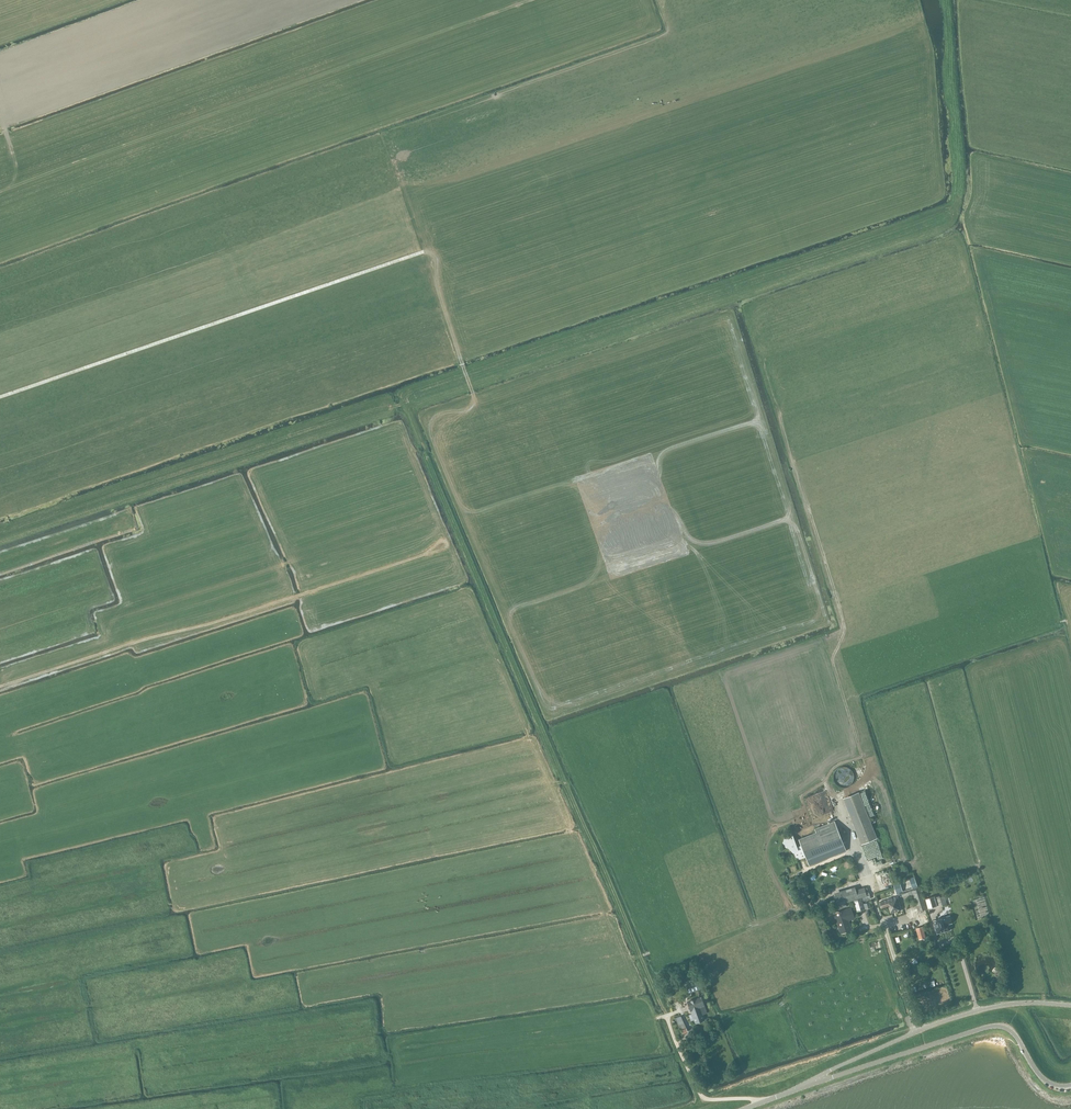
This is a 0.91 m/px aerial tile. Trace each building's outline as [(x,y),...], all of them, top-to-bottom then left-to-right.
[(837,784),(840,786),(843,787),(846,787),(849,786),(852,783),(854,780),(854,777),(854,773),(852,770),(849,768),(846,767),(842,767),(839,768),(837,770),(835,772),(834,775),(834,778),(835,782),(837,784)] [(859,792),(843,798),(862,844),(877,838),(859,792)] [(818,801),(808,805),(811,816),(826,810),(824,806),(820,807),(818,801)] [(816,833),(799,839),(801,845),(805,856),(809,865),(846,851),(835,822),(815,830),(816,833)] [(785,838),(784,842),(794,850),(794,851),(796,857),(797,857),(800,855),(800,857),(800,858),(805,856),(801,845),(798,847),(793,835),(785,838)] [(876,841),(866,845),(869,854),(879,850),(876,841)] [(907,867),(905,866),(903,865),(901,865),(899,865),(897,867),(896,868),(896,870),(896,872),(896,874),(897,876),(899,877),(901,877),(903,877),(905,877),(907,875),(908,873),(908,871),(908,869),(907,867)] [(846,902),(870,894),(867,886),(855,889),(854,886),(833,892),(838,908),(847,906),(846,902)] [(915,912),(924,909),(917,888),(909,891),(915,912)] [(935,897),(935,896),(925,898),(928,908),(938,905),(942,904),(942,906),(947,905),(945,896),(940,897),(940,895),(935,897)] [(879,902),(881,908),(890,905),(893,911),(902,908),(898,896),(879,902)] [(862,899),(855,900),(858,911),(865,909),(862,899)] [(835,913),(842,932),(851,929),(848,920),(854,918),(850,908),(835,913)] [(933,919),(937,933),(951,929),(949,923),(952,922),(950,914),(941,916),(941,917),(933,919)] [(925,937),(922,927),(917,928),(920,939),(925,937)] [(701,989),(699,981),(696,982),(690,984),(686,985),(689,993),(701,989)] [(688,1002),(696,1023),(705,1019),(703,1014),(708,1012),(701,997),(688,1002)] [(676,1018),(683,1034),(688,1031),(681,1016),(676,1018)]
